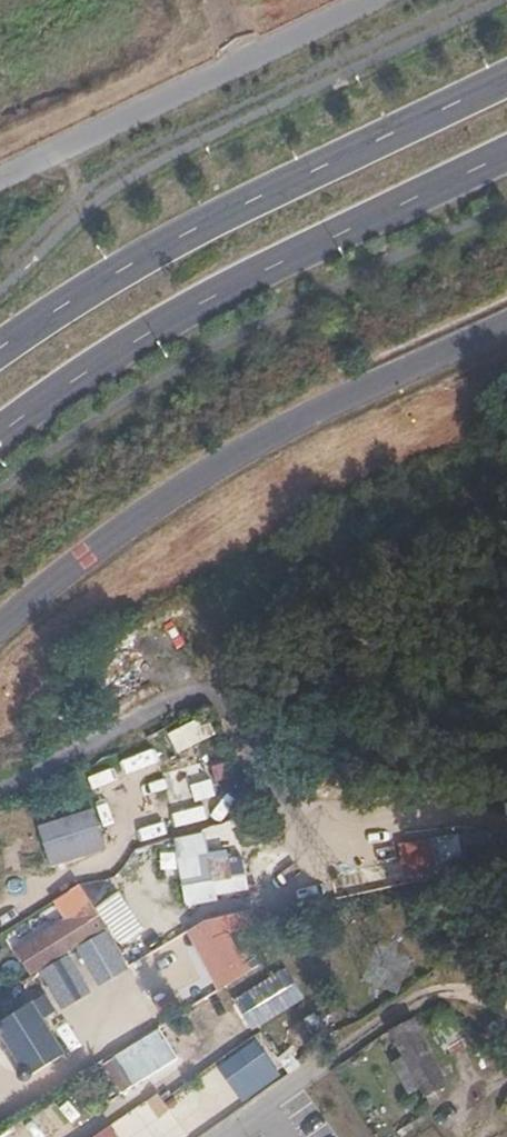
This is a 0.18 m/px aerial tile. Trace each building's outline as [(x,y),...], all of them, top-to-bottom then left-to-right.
[(103,849),(92,810),(37,826),(48,866),(103,849)] [(29,975),(105,927),(89,902),(72,905),(76,912),(14,951),(29,975)] [(233,998),(252,1030),(304,999),(285,967),(233,998)] [(31,997),(0,1018),(0,1028),(28,1071),(66,1051),(31,997)] [(448,1087),(413,1018),(388,1031),(401,1057),(391,1062),(408,1094),(418,1089),(424,1099),(448,1087)] [(156,1031),(112,1059),(127,1084),(172,1056),(156,1031)] [(255,1039),(217,1065),(243,1103),(281,1077),(255,1039)]
